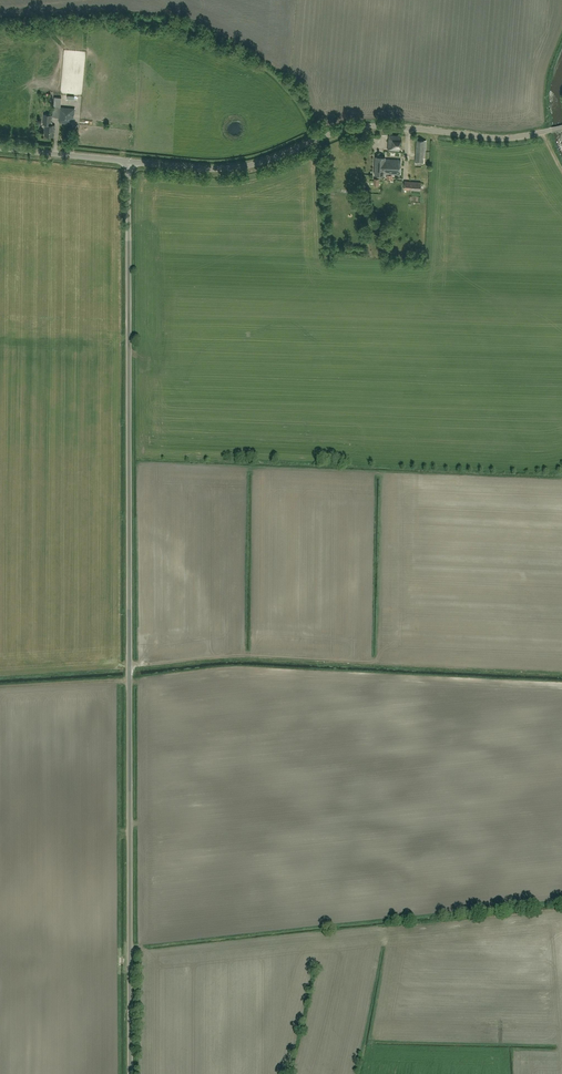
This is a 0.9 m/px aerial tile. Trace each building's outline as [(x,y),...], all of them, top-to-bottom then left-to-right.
[(59,122),(73,123),(74,109),(61,108),(59,122)] [(43,125),(46,125),(45,135),(54,136),(55,125),(51,125),(52,115),(43,115),(43,125)] [(399,150),(400,135),(389,135),(388,150),(399,150)] [(427,148),(427,137),(417,136),(415,163),(422,164),(423,162),(423,148),(427,148)] [(400,160),(401,151),(391,150),(390,159),(385,159),(385,157),(375,156),(374,175),(384,176),(384,173),(399,174),(401,160),(400,160)] [(420,191),(421,182),(404,181),(404,189),(420,191)]
